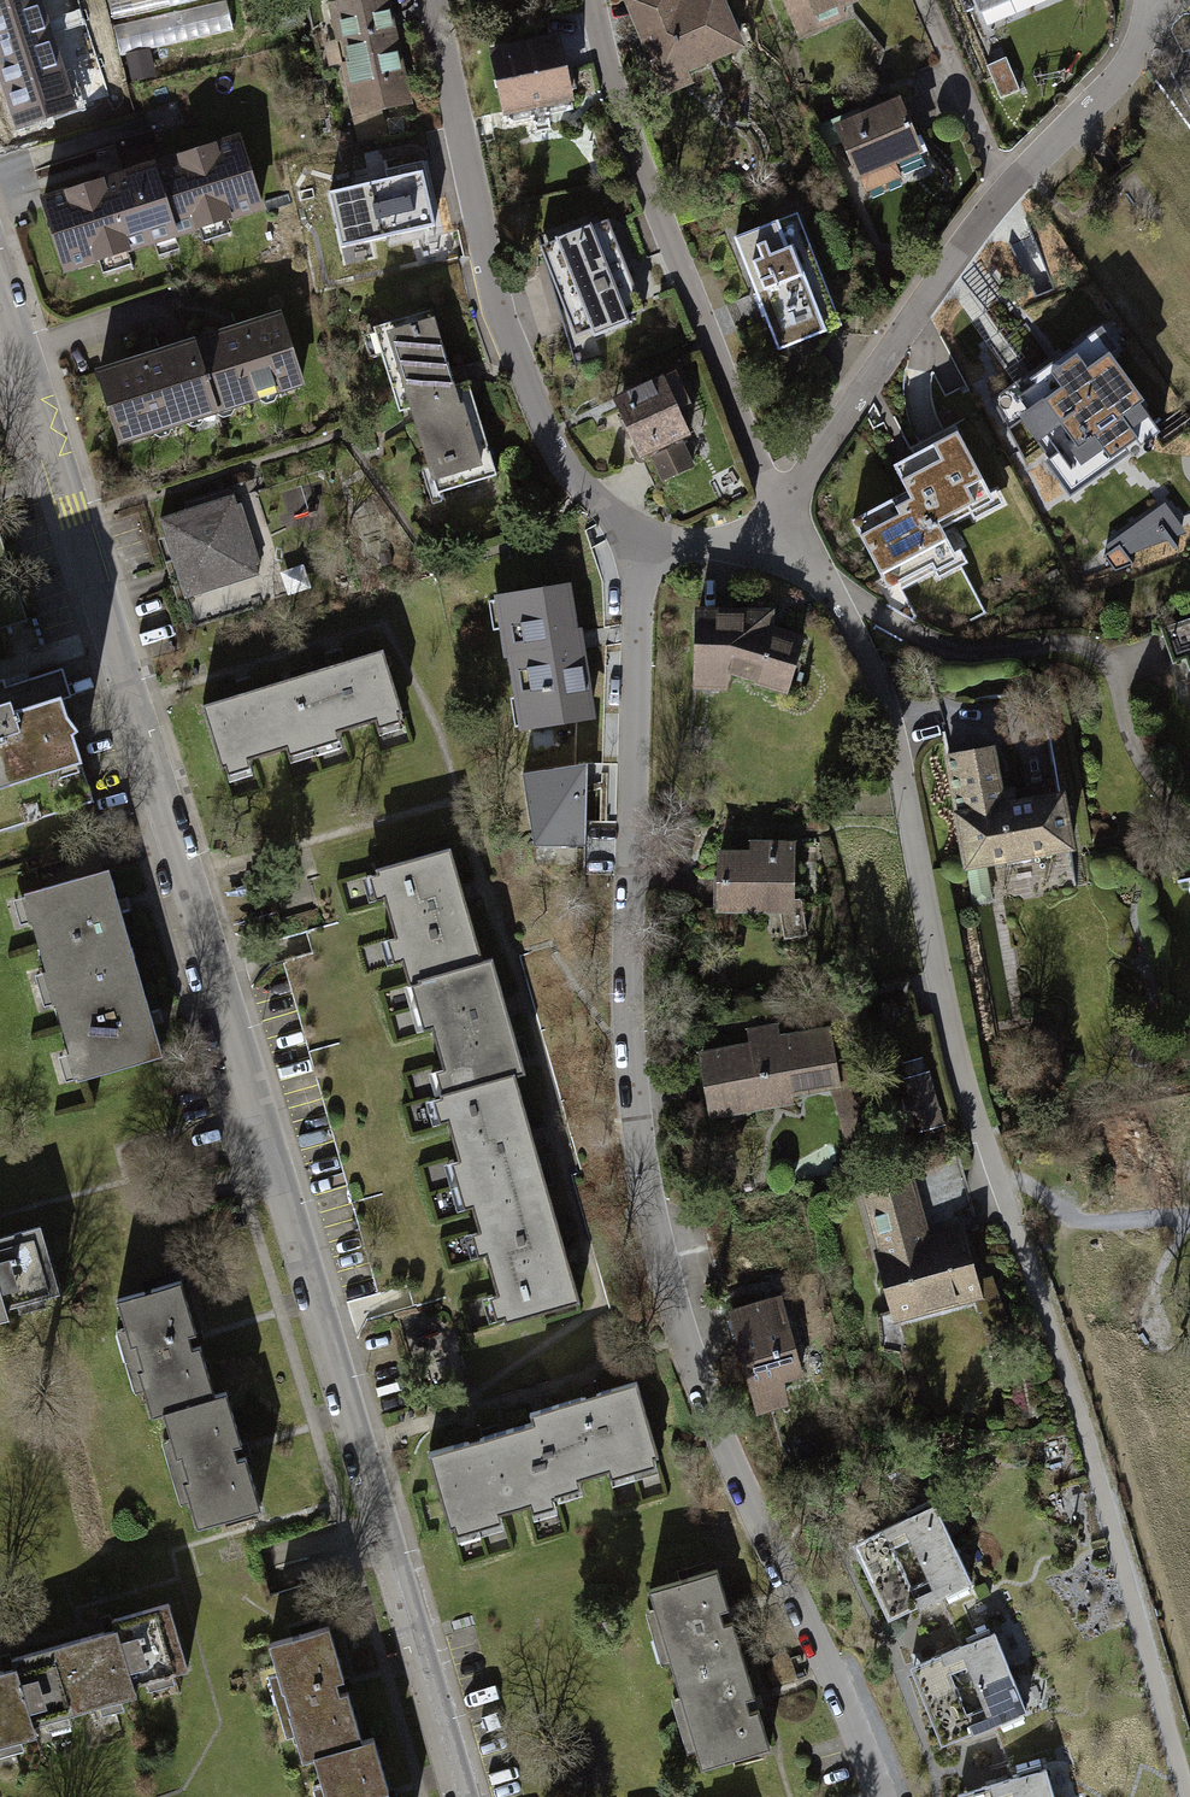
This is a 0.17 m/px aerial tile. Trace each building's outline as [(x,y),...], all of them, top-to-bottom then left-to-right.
[(16,130),(79,110),(43,0),(0,0),(0,79),(16,130)] [(71,44),(108,34),(98,0),(59,0),(71,44)] [(326,0),(355,143),(416,130),(389,0),(328,0),(326,0)] [(715,0),(687,0),(647,15),(669,73),(733,49),(715,0)] [(856,0),(783,0),(794,29),(858,5),(856,0)] [(1002,0),(966,0),(971,13),(1002,0)] [(116,22),(120,50),(234,34),(230,5),(116,22)] [(558,40),(494,51),(506,124),(571,113),(558,40)] [(923,164),(901,105),(837,129),(859,188),(923,164)] [(248,134),(45,197),(70,277),(273,214),(248,134)] [(421,166),(329,187),(340,239),(432,219),(421,166)] [(837,330),(793,219),(735,242),(760,305),(779,352),(837,330)] [(598,226),(546,244),(584,348),(635,329),(598,226)] [(289,308),(194,338),(220,423),(315,394),(289,308)] [(435,312),(375,332),(406,422),(436,509),(496,489),(435,312)] [(1062,387),(1020,417),(1070,487),(1157,426),(1093,336),(1048,368),(1062,387)] [(189,341),(95,370),(121,455),(216,426),(189,341)] [(672,396),(615,423),(635,466),(692,439),(672,396)] [(906,492),(866,512),(902,582),(956,555),(984,608),(1056,571),(976,418),(933,440),(906,455),(891,462),(906,492)] [(246,498),(151,527),(178,612),(273,583),(246,498)] [(571,592),(498,605),(522,741),(594,728),(579,640),(571,592)] [(755,622),(696,618),(692,678),(735,678),(790,702),(800,642),(776,631),(755,622)] [(389,657),(206,717),(228,786),(411,726),(389,657)] [(0,718),(0,794),(76,771),(55,701),(0,718)] [(994,753),(949,760),(966,876),(1076,860),(1066,796),(1002,805),(994,753)] [(587,759),(522,770),(535,841),(585,844),(586,822),(587,778),(587,759)] [(449,855),(377,876),(410,985),(481,964),(449,855)] [(757,858),(715,858),(715,918),(793,918),(793,858),(757,858)] [(104,880),(21,906),(76,1085),(160,1059),(104,880)] [(485,963),(414,985),(446,1093),(518,1072),(485,963)] [(838,1102),(828,1040),(700,1060),(710,1122),(838,1102)] [(905,1088),(919,1143),(958,1133),(944,1078),(905,1088)] [(513,1081),(441,1102),(474,1211),(545,1189),(513,1081)] [(543,1191),(472,1213),(505,1321),(576,1300),(543,1191)] [(866,1205),(888,1287),(928,1277),(907,1195),(866,1205)] [(24,1320),(21,1310),(67,1297),(48,1228),(0,1241),(0,1326),(24,1320)] [(975,1272),(883,1298),(895,1338),(987,1311),(975,1272)] [(196,1275),(113,1301),(149,1417),(232,1391),(214,1331),(196,1275)] [(735,1320),(757,1402),(805,1389),(784,1307),(735,1320)] [(539,1418),(531,1420),(555,1499),(658,1468),(634,1389),(592,1402),(539,1418)] [(240,1399),(156,1424),(192,1540),(276,1514),(254,1444),(240,1399)] [(506,1435),(428,1458),(451,1536),(554,1506),(531,1427),(506,1435)] [(935,1509),(849,1552),(887,1629),(973,1586),(935,1509)] [(715,1573),(644,1594),(705,1781),(773,1763),(755,1703),(729,1617),(715,1573)] [(180,1611),(0,1675),(0,1748),(203,1676),(180,1611)] [(331,1623),(265,1643),(301,1759),(367,1739),(349,1680),(331,1623)] [(988,1632),(901,1674),(939,1751),(1026,1709),(988,1632)] [(306,1761),(318,1796),(390,1796),(388,1794),(372,1740),(306,1761)] [(981,1796),(1054,1796),(1048,1777),(981,1796)]
